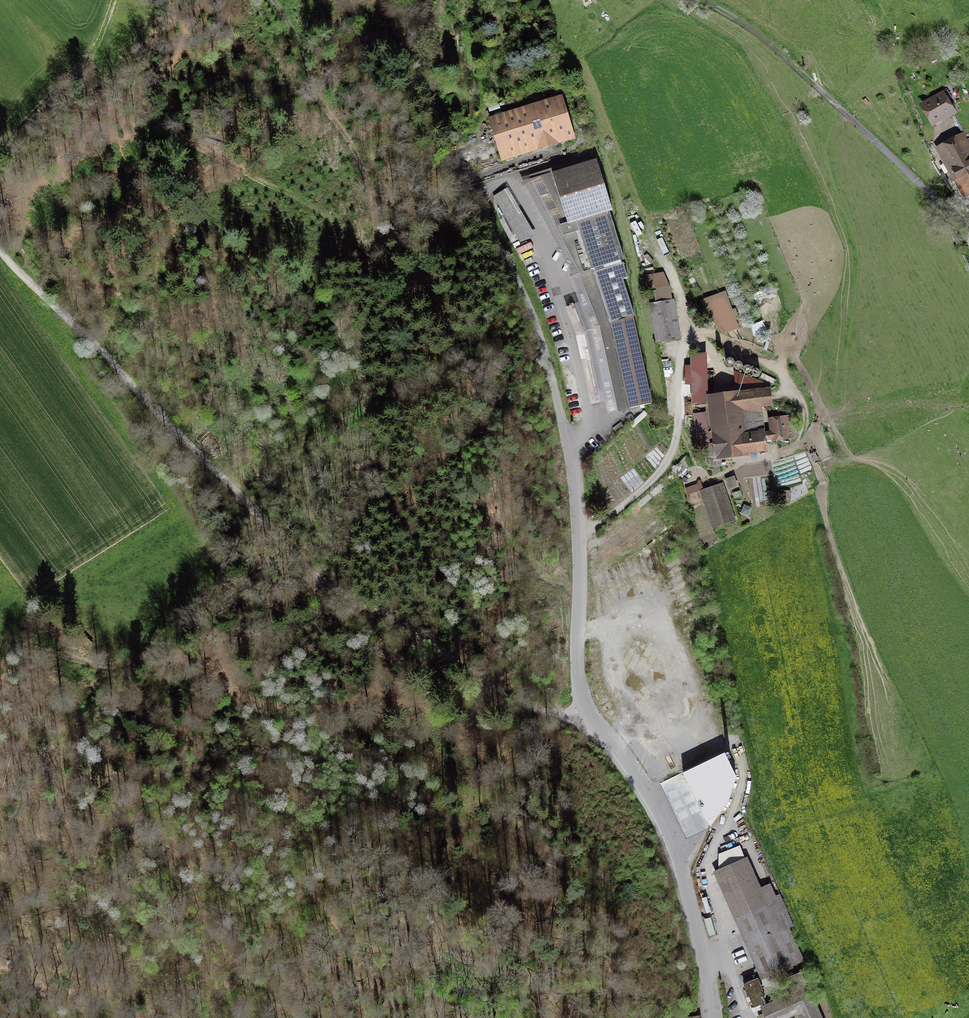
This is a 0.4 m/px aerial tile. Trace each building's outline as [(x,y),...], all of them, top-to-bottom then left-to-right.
[(943,94),(921,106),(931,123),(953,110),(943,94)] [(560,101),(493,121),(504,157),(571,136),(560,101)] [(936,150),(964,202),(968,199),(968,142),(965,134),(936,150)] [(597,160),(552,174),(567,224),(609,212),(613,210),(597,160)] [(552,172),(550,161),(524,166),(526,177),(552,172)] [(511,187),(496,193),(518,242),(533,235),(511,187)] [(594,269),(621,261),(624,260),(609,212),(567,224),(555,227),(580,276),(594,272),(594,269)] [(610,323),(633,317),(634,316),(623,279),(627,278),(621,261),(594,269),(594,272),(610,323)] [(610,323),(594,272),(580,276),(599,326),(617,411),(651,403),(633,317),(610,323)] [(657,303),(650,305),(657,342),(680,337),(673,300),(672,301),(669,288),(654,290),(657,303)] [(722,288),(698,297),(718,329),(736,323),(722,288)] [(693,356),(693,367),(686,367),(686,384),(694,384),(694,401),(703,400),(703,371),(706,371),(705,355),(693,356)] [(772,432),(760,434),(756,405),(769,404),(768,391),(766,388),(765,386),(762,383),(761,383),(757,381),(751,379),(752,393),(748,394),(747,387),(736,389),(737,395),(711,398),(712,411),(695,414),(699,444),(716,442),(718,456),(763,450),(761,441),(798,436),(797,429),(797,426),(790,427),(789,417),(770,420),(772,432)] [(733,477),(726,480),(729,489),(737,487),(733,477)] [(722,484),(701,491),(714,527),(734,521),(722,484)] [(642,507),(656,495),(652,490),(638,502),(642,507)] [(736,776),(724,752),(683,772),(707,820),(719,814),(728,801),(736,776)] [(717,853),(722,865),(745,856),(741,844),(717,853)] [(756,859),(716,877),(764,984),(804,967),(756,859)] [(759,976),(745,981),(754,1006),(767,1001),(759,976)] [(765,1011),(767,1017),(826,1017),(813,990),(765,1011)]
